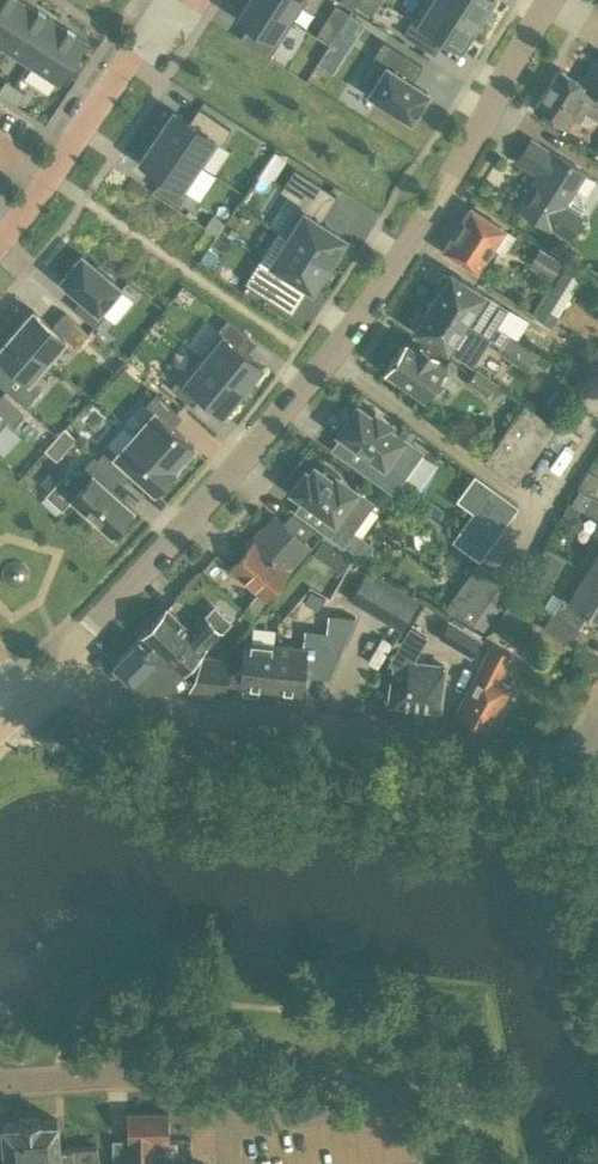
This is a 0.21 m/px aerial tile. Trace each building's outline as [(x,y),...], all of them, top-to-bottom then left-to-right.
[(22,0),(0,0),(0,45),(27,3),(22,0)] [(236,16),(249,24),(240,37),(269,56),(292,20),(260,0),(247,0),(236,16)] [(292,20),(305,0),(260,0),(292,20)] [(477,22),(443,0),(426,0),(415,17),(413,16),(402,33),(434,53),(444,37),(460,47),(477,22)] [(477,22),(491,0),(443,0),(477,22)] [(27,3),(0,45),(29,64),(56,22),(27,3)] [(56,22),(29,64),(59,83),(86,41),(56,22)] [(377,59),(360,86),(382,100),(380,103),(397,114),(399,110),(411,118),(413,115),(416,117),(429,96),(426,94),(428,91),(412,81),(422,65),(383,40),(373,56),(377,59)] [(582,83),(581,84),(597,95),(597,57),(582,83)] [(582,83),(559,69),(534,109),(566,130),(573,119),(578,122),(584,112),(597,120),(597,107),(594,104),(597,99),(597,95),(581,84),(582,83)] [(16,86),(6,79),(0,88),(0,92),(8,97),(16,86)] [(25,92),(16,86),(8,97),(17,104),(25,92)] [(199,106),(190,120),(174,109),(157,134),(202,165),(219,141),(221,143),(231,128),(199,106)] [(185,190),(202,165),(157,134),(139,160),(163,176),(155,187),(179,203),(187,191),(185,190)] [(569,237),(584,214),(581,212),(585,206),(582,192),(575,187),(585,171),(552,150),(530,136),(514,161),(536,175),(517,206),(550,227),(551,225),(569,237)] [(301,203),(282,232),(278,229),(278,230),(328,263),(345,237),(319,220),(336,194),(294,167),(280,189),(301,203)] [(477,271),(503,230),(470,209),(444,250),(477,271)] [(312,289),(328,263),(278,230),(245,280),(270,297),(286,272),(312,289)] [(552,278),(562,260),(539,246),(529,264),(552,278)] [(73,307),(95,325),(104,314),(103,313),(123,288),(112,279),(114,276),(99,263),(96,266),(82,253),(61,278),(82,296),(73,307)] [(533,317),(550,328),(583,278),(565,265),(533,317)] [(445,273),(437,283),(441,286),(432,301),(490,337),(502,344),(509,332),(496,325),(508,307),(451,271),(449,275),(445,273)] [(490,337),(432,301),(422,315),(417,314),(412,322),(415,326),(413,330),(446,352),(447,350),(472,366),(490,337)] [(52,325),(33,309),(14,330),(51,362),(69,342),(76,348),(89,333),(64,311),(52,325)] [(240,346),(249,335),(227,317),(218,328),(219,330),(200,353),(242,388),(262,364),(240,346)] [(32,383),(51,362),(14,330),(0,347),(0,355),(32,383)] [(385,369),(386,370),(386,374),(396,381),(400,380),(424,397),(447,365),(435,356),(437,354),(416,339),(411,345),(405,341),(385,369)] [(223,411),(242,388),(200,353),(181,376),(180,375),(170,387),(192,405),(201,394),(223,411)] [(584,397),(593,382),(568,365),(558,380),(584,397)] [(24,385),(14,396),(23,404),(33,393),(24,385)] [(135,430),(175,465),(194,443),(168,421),(177,410),(155,390),(145,401),(153,409),(135,430)] [(7,419),(14,425),(24,414),(1,394),(0,395),(0,427),(7,419)] [(515,483),(557,425),(525,402),(484,461),(515,483)] [(373,416),(358,405),(350,415),(344,416),(338,425),(339,431),(338,432),(365,452),(356,465),(393,493),(404,478),(385,464),(404,438),(389,427),(392,424),(376,412),(373,416)] [(175,465),(135,430),(134,431),(123,421),(104,443),(107,446),(97,457),(116,473),(119,476),(129,465),(155,488),(175,465)] [(64,427),(57,435),(69,445),(75,437),(64,427)] [(107,484),(116,473),(97,457),(94,454),(64,488),(73,495),(72,495),(77,499),(75,502),(96,521),(99,518),(112,529),(132,507),(107,484)] [(343,545),(374,502),(324,466),(322,470),(315,465),(310,472),(306,469),(291,490),(326,515),(318,526),(343,545)] [(592,494),(597,483),(597,474),(584,466),(565,498),(597,518),(597,498),(592,494)] [(480,559),(519,504),(491,485),(452,539),(480,559)] [(287,570),(288,569),(309,544),(276,516),(254,540),(253,540),(229,567),(266,599),(289,572),(287,570)] [(589,535),(597,540),(597,521),(589,535)] [(559,570),(566,558),(546,547),(539,559),(559,570)] [(597,579),(597,556),(588,573),(597,579)] [(402,628),(419,600),(368,570),(352,598),(402,628)] [(588,573),(571,602),(563,597),(553,613),(580,629),(589,613),(597,619),(597,579),(588,573)] [(491,597),(474,586),(455,612),(472,624),(474,621),(491,597)] [(318,621),(321,595),(302,593),(300,619),(318,621)] [(194,676),(203,654),(202,654),(200,659),(195,657),(207,645),(209,647),(223,630),(207,615),(190,631),(166,609),(140,636),(160,657),(167,650),(194,676)] [(571,644),(580,629),(553,613),(544,629),(571,644)] [(391,681),(389,702),(439,707),(444,664),(412,661),(426,636),(410,627),(390,661),(393,663),(408,672),(407,682),(391,681)] [(480,638),(462,627),(452,643),(470,654),(480,638)] [(188,691),(194,676),(167,650),(160,657),(140,636),(112,665),(132,683),(134,682),(167,689),(169,687),(188,691)] [(270,690),(275,644),(245,641),(240,686),(242,686),(243,694),(258,696),(260,689),(270,690)] [(275,644),(270,690),(301,693),(306,648),(275,644)] [(489,729),(511,687),(499,680),(513,654),(492,644),(456,712),(489,729)] [(194,676),(188,691),(225,695),(229,657),(203,654),(194,676)] [(134,1156),(155,1156),(154,1139),(169,1139),(169,1111),(127,1112),(127,1138),(113,1138),(113,1163),(134,1163),(134,1156)] [(41,1116),(18,1117),(18,1121),(2,1122),(4,1149),(0,1149),(0,1163),(100,1163),(99,1144),(60,1147),(58,1118),(41,1119),(41,1116)]
